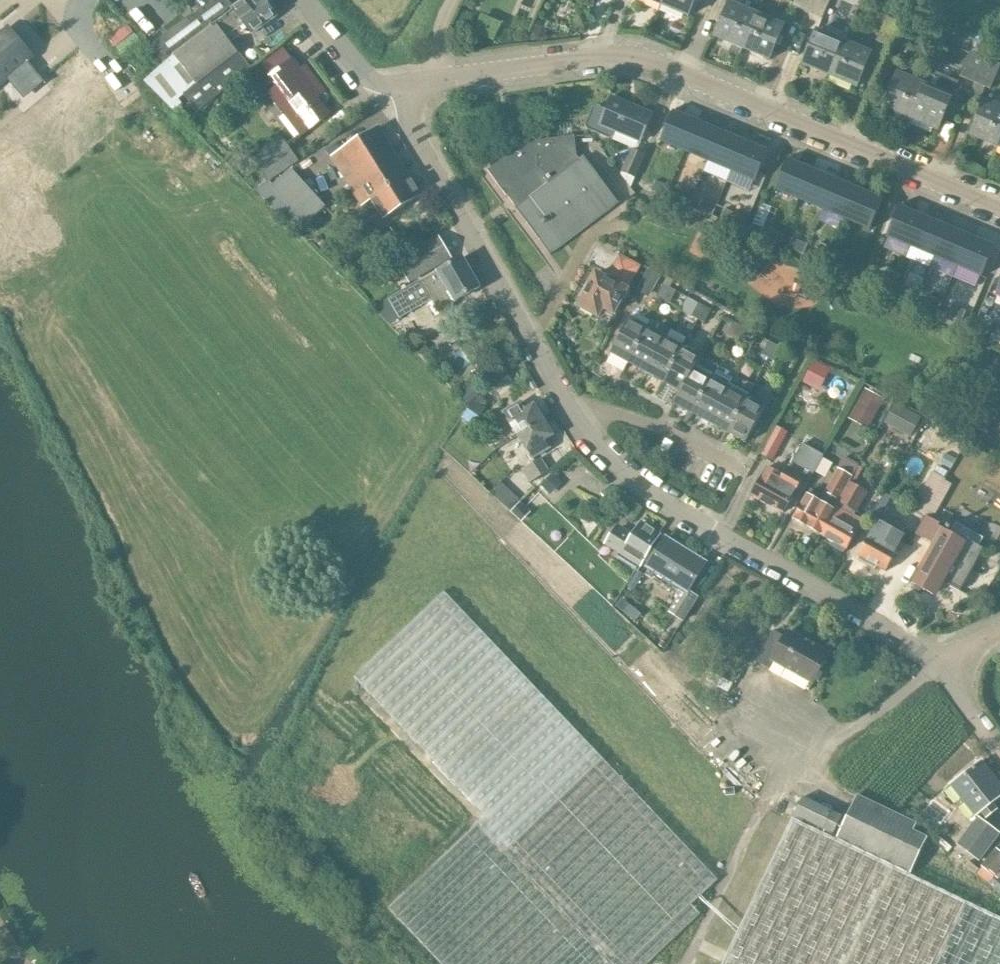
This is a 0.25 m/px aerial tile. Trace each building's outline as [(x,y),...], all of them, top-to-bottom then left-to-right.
[(238,53),(238,54),(226,37),(243,23),(252,34),(277,16),(274,13),(276,12),(270,3),(268,5),(264,0),(254,0),(236,14),(233,10),(215,24),(174,56),(175,57),(144,80),(173,110),(181,103),(178,99),(184,95),(198,113),(211,103),(250,69),(238,53)] [(194,11),(149,46),(163,64),(174,56),(215,24),(213,21),(233,6),(228,0),(217,0),(215,1),(214,0),(184,0),(194,11)] [(696,0),(664,0),(661,6),(689,17),(696,0)] [(812,0),(795,0),(792,6),(807,12),(812,0)] [(830,0),(812,0),(807,12),(822,19),(830,0)] [(742,49),(756,15),(730,4),(715,38),(742,49)] [(770,60),(784,27),(756,15),(742,49),(770,60)] [(948,29),(944,41),(954,45),(959,34),(948,29)] [(11,73),(20,84),(36,71),(33,67),(27,60),(30,57),(8,30),(0,37),(0,82),(11,73)] [(830,76),(844,43),(816,32),(803,65),(830,76)] [(857,88),(871,54),(844,43),(830,76),(857,88)] [(975,83),(986,59),(971,53),(961,77),(967,80),(975,83)] [(276,86),(268,92),(284,115),(302,137),(330,115),(317,97),(326,91),(306,65),(301,69),(293,59),(269,77),(276,86)] [(999,67),(999,65),(986,59),(975,83),(982,86),(990,90),(999,67)] [(911,119),(925,86),(898,75),(884,108),(911,119)] [(938,131),(956,89),(939,82),(935,91),(925,86),(911,119),(938,131)] [(641,143),(652,115),(612,98),(607,110),(599,106),(595,108),(587,127),(589,130),(609,139),(612,137),(614,132),(641,143)] [(999,144),(999,109),(985,102),(971,136),(998,147),(999,144)] [(673,110),(660,141),(661,142),(661,141),(684,151),(697,121),(678,113),(674,112),(673,112),(674,111),(673,110)] [(697,121),(684,151),(708,161),(720,131),(701,123),(697,122),(697,121)] [(410,178),(379,128),(332,158),(349,186),(371,180),(374,178),(379,188),(393,180),(397,186),(410,178)] [(720,131),(708,161),(731,170),(744,141),(724,133),(720,131)] [(298,161),(283,137),(252,156),(267,181),(298,161)] [(577,158),(574,138),(534,143),(534,144),(527,145),(520,149),(519,148),(487,172),(507,199),(508,198),(512,202),(517,209),(516,210),(551,257),(552,256),(551,255),(618,205),(584,159),(580,162),(577,158)] [(744,141),(731,170),(755,180),(754,181),(755,182),(768,150),(767,150),(767,151),(747,143),(744,141)] [(630,188),(644,157),(632,151),(621,176),(630,188)] [(787,159),(774,190),(775,190),(775,189),(799,199),(811,170),(792,162),(789,160),(788,160),(788,159),(787,159)] [(324,206),(291,168),(272,185),(270,182),(255,191),(296,232),(324,206)] [(811,170),(799,199),(822,209),(835,180),(815,171),(812,170),(811,170)] [(384,219),(421,196),(410,178),(397,186),(393,180),(379,188),(374,178),(371,180),(349,186),(345,188),(348,192),(352,190),(362,206),(372,200),(384,219)] [(835,180),(822,209),(846,219),(858,189),(838,181),(835,180)] [(666,198),(670,188),(654,182),(650,191),(666,198)] [(858,189),(846,219),(869,229),(869,230),(870,230),(883,199),(882,198),(881,199),(862,191),(858,189)] [(689,207),(693,198),(677,192),(674,201),(689,207)] [(712,217),(716,208),(701,201),(697,210),(712,217)] [(899,206),(886,237),(887,237),(887,236),(911,246),(923,217),(904,209),(901,207),(899,207),(900,206),(899,206)] [(735,227),(739,218),(724,211),(720,220),(735,227)] [(923,217),(911,246),(934,256),(946,227),(927,218),(924,217),(923,217)] [(946,227),(934,256),(957,266),(970,236),(950,228),(947,227),(946,227)] [(781,246),(784,237),(768,230),(765,239),(781,246)] [(970,236),(957,266),(981,276),(980,277),(981,277),(994,246),(993,245),(993,246),(973,238),(970,236)] [(803,255),(807,246),(792,239),(788,249),(803,255)] [(831,267),(838,252),(820,244),(813,259),(831,267)] [(424,270),(446,257),(439,245),(417,258),(424,270)] [(421,281),(388,301),(400,320),(432,301),(445,308),(480,288),(463,259),(422,283),(421,281)] [(616,309),(636,270),(616,260),(606,280),(595,274),(593,279),(591,280),(589,283),(589,286),(578,308),(583,310),(584,313),(589,316),(592,315),(597,318),(605,304),(616,309)] [(892,293),(896,284),(880,277),(877,286),(892,293)] [(663,300),(669,288),(663,284),(656,297),(663,300)] [(915,302),(919,293),(904,287),(900,296),(915,302)] [(669,303),(675,291),(669,288),(663,300),(669,303)] [(927,296),(923,306),(938,312),(942,303),(927,296)] [(698,319),(704,307),(698,303),(691,316),(698,319)] [(962,322),(966,313),(950,306),(947,315),(962,322)] [(704,322),(710,310),(704,307),(698,319),(704,322)] [(629,364),(648,329),(629,319),(610,354),(629,364)] [(733,338),(740,326),(734,322),(727,335),(733,338)] [(992,324),(989,333),(999,338),(999,327),(992,324)] [(739,341),(746,329),(740,326),(733,338),(739,341)] [(646,373),(665,338),(648,329),(629,364),(646,373)] [(664,382),(682,347),(665,338),(646,373),(664,382)] [(769,357),(776,345),(770,342),(763,354),(769,357)] [(775,361),(782,348),(776,345),(769,357),(775,361)] [(681,392),(693,369),(694,370),(701,357),(682,347),(664,382),(681,392)] [(693,414),(718,367),(701,357),(694,370),(693,369),(681,392),(674,404),(693,414)] [(814,361),(803,380),(821,390),(831,371),(814,361)] [(710,423),(735,376),(718,367),(693,414),(710,423)] [(729,433),(747,398),(754,386),(735,376),(710,423),(729,433)] [(875,417),(885,399),(865,388),(855,407),(875,417)] [(747,398),(729,433),(746,442),(758,421),(762,424),(770,410),(765,408),(747,398)] [(474,401),(463,418),(474,426),(486,408),(474,401)] [(887,416),(884,421),(910,436),(920,417),(905,409),(894,403),(887,416)] [(543,422),(534,407),(526,412),(521,404),(504,414),(518,437),(543,422)] [(544,441),(552,437),(543,422),(518,437),(532,459),(549,449),(544,441)] [(775,429),(761,455),(765,457),(772,460),(785,435),(775,429)] [(956,435),(949,447),(960,453),(967,441),(956,435)] [(767,468),(751,497),(783,515),(793,497),(799,500),(810,481),(810,482),(823,461),(825,457),(802,444),(788,469),(784,478),(767,468)] [(522,470),(530,483),(549,470),(541,458),(522,470)] [(820,536),(848,485),(859,466),(845,458),(830,485),(831,485),(823,499),(810,492),(794,521),(820,536)] [(552,473),(541,484),(550,494),(562,483),(552,473)] [(924,516),(944,480),(932,474),(912,510),(924,516)] [(983,538),(957,523),(952,532),(933,521),(952,487),(945,483),(946,481),(944,480),(924,516),(926,517),(916,535),(934,545),(912,584),(914,585),(914,589),(919,592),(923,590),(932,595),(940,581),(959,592),(983,549),(978,547),(983,538)] [(862,522),(850,515),(862,493),(848,485),(820,536),(846,550),(862,522)] [(885,572),(902,543),(899,542),(903,535),(878,521),(857,557),(858,557),(857,560),(870,567),(871,565),(885,572)] [(648,552),(658,535),(642,525),(632,541),(615,531),(608,543),(622,551),(617,559),(637,572),(649,553),(648,552)] [(688,590),(705,563),(665,539),(647,568),(682,590),(669,612),(684,622),(699,597),(688,590)] [(353,673),(450,776),(485,813),(387,906),(443,963),(644,963),(700,910),(691,901),(708,885),(717,876),(540,690),(443,587),(353,673)] [(621,599),(615,607),(623,613),(630,606),(621,599)] [(812,685),(828,656),(787,633),(784,638),(773,632),(756,662),(769,670),(773,663),(812,685)] [(997,810),(992,804),(999,798),(999,788),(981,762),(950,787),(977,819),(958,847),(978,862),(999,835),(983,822),(997,810)] [(909,875),(926,838),(912,831),(915,825),(856,796),(835,840),(794,821),(725,963),(999,963),(999,918),(909,875)] [(843,817),(804,799),(796,816),(835,834),(843,817)] [(995,850),(982,867),(994,877),(999,870),(999,854),(995,850)]
